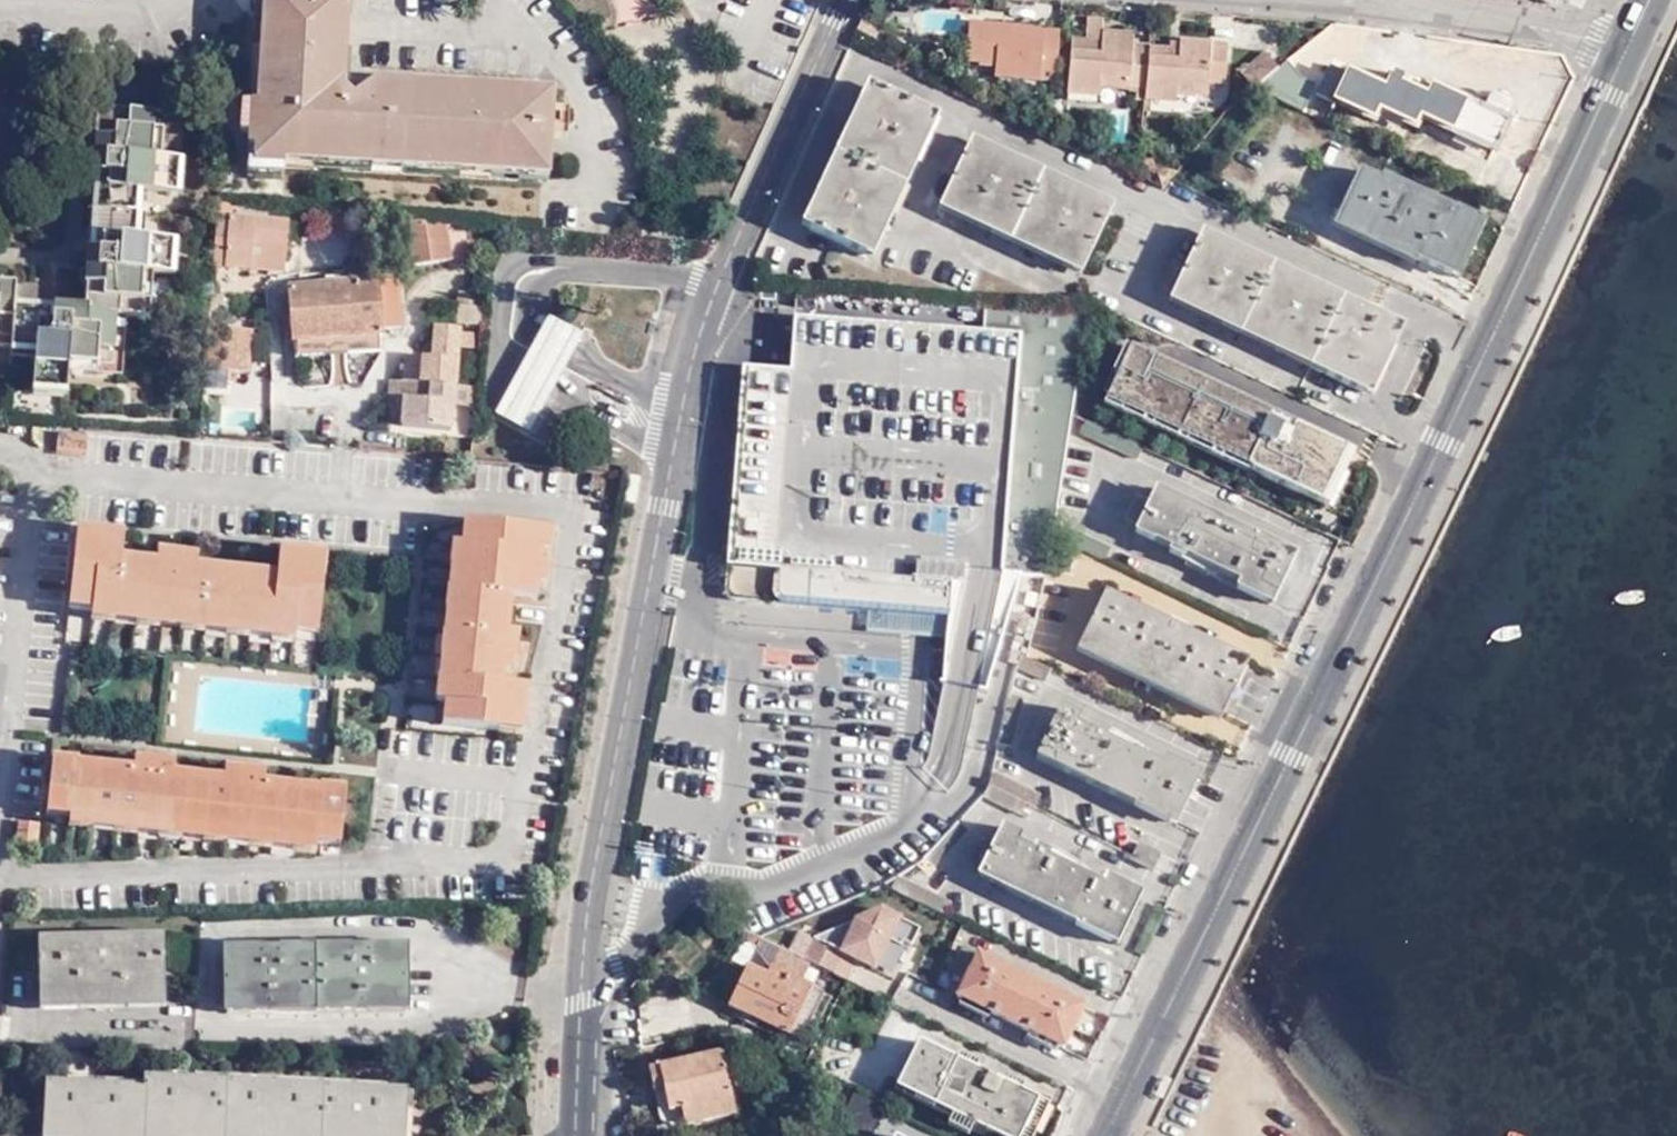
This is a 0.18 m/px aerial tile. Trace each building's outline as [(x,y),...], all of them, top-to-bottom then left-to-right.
[(258,112),(242,111),(241,140),(250,141),(248,174),(287,176),(286,170),(550,180),(555,92),(344,84),(349,0),(263,0),(258,112)] [(1007,40),(1008,29),(976,29),(976,68),(990,69),(990,79),(1034,81),(1035,74),(1053,75),(1055,33),(1037,33),(1037,41),(1018,40),(1007,40)] [(1019,30),(1008,29),(1007,40),(1018,40),(1019,30)] [(1097,38),(1097,42),(1096,46),(1085,46),(1066,45),(1064,96),(1094,97),(1096,89),(1143,91),(1145,50),(1128,48),(1128,39),(1097,38)] [(1175,42),(1176,45),(1175,51),(1164,51),(1145,50),(1143,91),(1142,102),(1172,103),(1173,94),(1205,96),(1206,86),(1221,86),(1224,45),(1175,42)] [(1242,73),(1253,88),(1278,69),(1267,54),(1242,73)] [(1348,75),(1335,103),(1372,120),(1377,111),(1414,128),(1419,118),(1491,151),(1505,122),(1431,88),(1426,97),(1381,76),(1375,87),(1348,75)] [(931,111),(867,83),(804,225),(867,253),(931,111)] [(105,117),(103,142),(96,142),(93,176),(103,177),(102,194),(96,193),(93,242),(98,242),(97,258),(85,257),(82,291),(88,292),(85,314),(51,312),(50,322),(35,321),(35,316),(11,314),(13,293),(0,292),(0,344),(8,345),(8,355),(32,357),(29,389),(64,391),(66,370),(110,373),(115,321),(138,323),(143,279),(164,281),(167,247),(134,245),(138,197),(171,198),(174,165),(152,164),(156,120),(105,117)] [(1111,202),(969,136),(940,199),(1082,265),(1111,202)] [(1176,171),(1155,167),(1163,187),(1171,177),(1176,171)] [(1360,172),(1338,214),(1353,221),(1351,228),(1415,258),(1448,273),(1475,217),(1454,209),(1451,215),(1380,181),(1360,172)] [(1384,173),(1380,181),(1451,215),(1454,209),(1454,208),(1384,173)] [(236,211),(220,210),(218,222),(236,224),(236,211)] [(1348,233),(1351,228),(1353,221),(1338,214),(1335,213),(1329,224),(1348,233)] [(1485,222),(1475,217),(1448,273),(1448,275),(1458,279),(1485,222)] [(292,229),(236,224),(218,222),(214,270),(228,271),(229,274),(254,277),(255,273),(258,251),(268,252),(265,274),(288,277),(292,229)] [(407,236),(409,259),(410,268),(450,264),(446,228),(406,224),(407,236)] [(463,262),(460,229),(446,228),(450,264),(463,262)] [(1395,322),(1200,228),(1171,291),(1311,359),(1307,366),(1361,393),(1395,322)] [(1412,264),(1415,258),(1351,228),(1348,233),(1412,264)] [(395,261),(409,259),(407,236),(392,237),(395,261)] [(255,273),(265,274),(268,252),(258,251),(255,273)] [(290,345),(373,338),(377,339),(376,332),(398,331),(393,280),(283,291),(288,346),(290,345)] [(1014,573),(1032,576),(1040,577),(1046,536),(1053,486),(1079,311),(978,303),(977,332),(786,316),(769,570),(767,603),(797,605),(869,610),(944,615),(939,682),(981,690),(1014,573)] [(456,331),(480,332),(482,314),(456,312),(456,331)] [(528,350),(496,410),(530,429),(562,371),(583,332),(549,313),(528,350)] [(241,334),(208,331),(203,381),(209,382),(210,374),(227,377),(227,384),(236,385),(236,377),(241,334)] [(456,353),(457,337),(457,333),(433,331),(430,364),(404,362),(403,387),(397,387),(396,404),(403,404),(402,419),(401,431),(450,434),(452,405),(453,391),(456,353)] [(251,335),(241,334),(236,377),(247,378),(251,335)] [(473,339),(457,337),(456,353),(472,354),(473,339)] [(375,355),(373,338),(290,345),(292,362),(375,355)] [(1208,445),(1216,448),(1240,459),(1263,408),(1212,384),(1185,441),(1205,451),(1208,445)] [(396,405),(396,404),(397,387),(389,386),(387,404),(396,405)] [(475,393),(453,391),(452,405),(474,406),(475,393)] [(1131,456),(1135,446),(1079,419),(1074,430),(1131,456)] [(87,431),(58,429),(56,450),(85,452),(87,431)] [(1213,455),(1216,448),(1208,445),(1205,451),(1213,455)] [(1153,486),(1150,493),(1248,538),(1251,532),(1153,486)] [(1248,538),(1150,493),(1132,531),(1150,539),(1152,535),(1237,575),(1233,586),(1262,600),(1285,548),(1251,532),(1248,538)] [(446,726),(458,728),(460,704),(451,703),(464,547),(473,548),(475,524),(465,523),(462,546),(454,546),(440,702),(448,703),(446,726)] [(544,530),(475,524),(473,548),(464,547),(451,703),(460,704),(458,728),(504,732),(505,719),(528,722),(532,686),(500,684),(507,595),(538,598),(539,587),(541,563),(542,553),(544,530)] [(1058,525),(1052,538),(1097,559),(1103,546),(1058,525)] [(553,531),(544,530),(542,553),(551,554),(553,531)] [(76,536),(74,558),(85,559),(87,537),(76,536)] [(313,579),(316,557),(278,553),(276,587),(120,573),(123,540),(87,537),(85,559),(74,558),(70,604),(93,606),(93,615),(115,617),(137,619),(159,621),(181,623),(204,625),(228,627),(250,628),(272,631),(295,633),(296,624),(319,626),(324,581),(313,579)] [(1293,552),(1285,548),(1262,600),(1269,603),(1293,552)] [(325,558),(316,557),(313,579),(324,581),(325,558)] [(188,562),(166,559),(165,568),(187,571),(188,562)] [(550,564),(541,563),(539,587),(547,587),(550,564)] [(1123,569),(1115,585),(1190,621),(1197,605),(1123,569)] [(1243,658),(1099,590),(1074,644),(1217,713),(1243,658)] [(114,628),(115,617),(93,615),(93,606),(70,604),(69,616),(92,618),(92,626),(114,628)] [(135,630),(137,619),(115,617),(114,628),(135,630)] [(158,632),(159,621),(137,619),(135,630),(158,632)] [(158,632),(180,634),(181,623),(159,621),(158,632)] [(204,625),(181,623),(180,634),(202,636),(204,625)] [(318,638),(319,626),(296,624),(295,633),(272,631),(271,642),(294,644),(295,636),(318,638)] [(227,638),(228,627),(204,625),(202,636),(227,638)] [(249,640),(250,628),(228,627),(227,638),(249,640)] [(272,631),(250,628),(249,640),(271,642),(272,631)] [(521,633),(511,632),(509,656),(519,656),(521,633)] [(1040,680),(1045,669),(1015,655),(1012,669),(1040,680)] [(1019,702),(1005,698),(995,746),(1007,750),(1019,702)] [(1058,709),(1042,744),(1138,789),(1136,796),(1173,813),(1192,772),(1163,758),(1159,769),(1071,728),(1076,717),(1058,709)] [(527,734),(528,722),(505,719),(504,732),(527,734)] [(171,765),(148,763),(147,774),(169,776),(171,765)] [(324,835),(347,837),(351,792),(326,789),(325,797),(80,775),(81,768),(57,765),(52,812),(76,813),(75,820),(98,823),(120,824),(142,827),(165,829),(187,831),(210,833),(232,835),(256,837),(277,840),(300,842),(323,843),(324,835)] [(261,773),(238,771),(237,782),(259,784),(261,773)] [(1018,806),(1032,814),(1038,800),(987,777),(984,791),(1018,806)] [(1013,817),(1018,806),(984,791),(982,802),(1013,817)] [(75,823),(75,820),(76,813),(52,812),(51,821),(75,823)] [(98,823),(75,820),(75,823),(74,832),(96,834),(98,823)] [(119,836),(120,824),(98,823),(96,834),(119,836)] [(141,838),(142,827),(120,824),(119,836),(141,838)] [(164,840),(165,829),(142,827),(141,838),(164,840)] [(970,834),(961,827),(942,849),(929,865),(939,872),(970,834)] [(186,842),(187,831),(165,829),(164,840),(186,842)] [(44,831),(23,830),(20,851),(41,853),(44,831)] [(210,833),(187,831),(186,842),(208,845),(210,833)] [(208,845),(231,847),(232,835),(210,833),(208,845)] [(256,837),(232,835),(231,847),(254,849),(256,837)] [(346,849),(347,837),(324,835),(323,843),(323,845),(346,849)] [(276,851),(277,840),(256,837),(254,849),(276,851)] [(299,853),(300,842),(277,840),(276,851),(299,853)] [(1019,849),(1000,840),(983,879),(1079,923),(1076,930),(1108,946),(1129,901),(1099,887),(1094,899),(1014,861),(1019,849)] [(323,845),(323,843),(300,842),(299,853),(321,855),(323,845)] [(1130,859),(1150,869),(1153,862),(1133,852),(1130,859)] [(1147,878),(1150,869),(1130,859),(1125,868),(1147,878)] [(891,937),(910,945),(919,924),(900,916),(891,937)] [(822,939),(810,965),(853,985),(867,957),(852,950),(859,935),(833,922),(825,940),(822,939)] [(161,943),(37,945),(38,1001),(75,999),(75,1003),(125,1002),(125,999),(163,998),(161,943)] [(404,1007),(404,953),(366,953),(366,949),(350,949),(350,952),(277,953),(277,950),(261,950),(260,953),(225,954),(225,1008),(404,1007)] [(1082,1009),(964,951),(951,977),(964,984),(955,1001),(1062,1051),(1082,1009)] [(768,980),(751,972),(730,1015),(790,1043),(813,994),(771,974),(768,980)] [(901,1084),(957,1111),(954,1117),(975,1128),(992,1135),(1025,1135),(1040,1104),(1002,1086),(977,1073),(957,1064),(919,1046),(901,1084)] [(961,1057),(957,1064),(977,1073),(979,1067),(961,1057)] [(651,1079),(657,1103),(666,1100),(671,1122),(685,1118),(689,1135),(700,1135),(739,1126),(721,1058),(651,1079)] [(1002,1086),(1040,1104),(1025,1135),(1037,1135),(1053,1101),(1006,1079),(1002,1086)] [(44,1135),(402,1135),(404,1099),(144,1082),(143,1092),(47,1086),(44,1135)] [(896,1095),(952,1122),(954,1117),(957,1111),(901,1084),(896,1095)] [(885,1110),(854,1095),(837,1129),(852,1135),(872,1135),(885,1110)] [(975,1128),(954,1117),(952,1122),(949,1128),(967,1135),(971,1135),(975,1128)]
